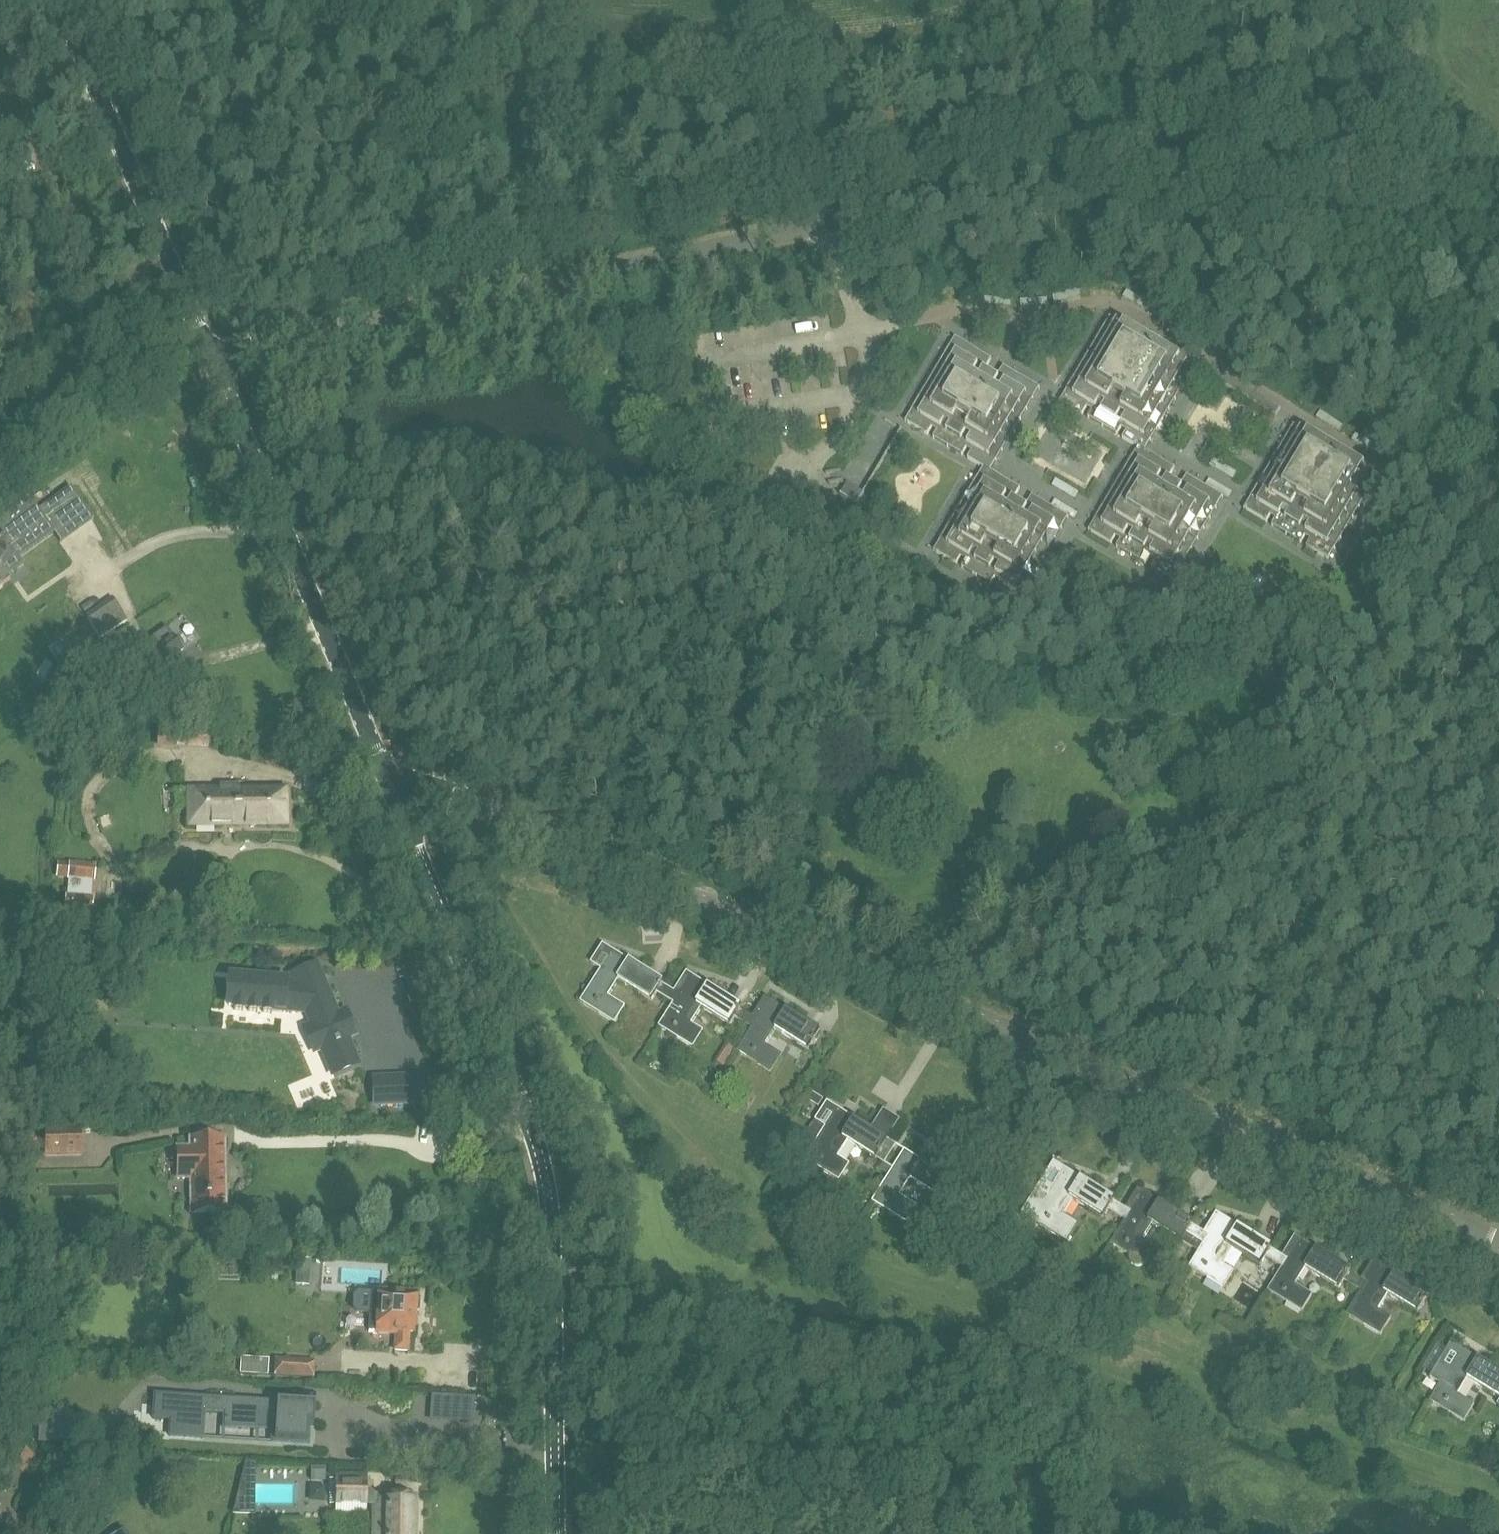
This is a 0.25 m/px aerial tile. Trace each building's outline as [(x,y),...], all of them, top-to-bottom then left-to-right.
[(1123,438),(1138,447),(1144,450),(1194,367),(1158,346),(1155,350),(1148,346),(1143,343),(1145,338),(1110,317),(1060,400),(1083,414),(1087,407),(1093,410),(1089,417),(1117,434),(1121,427),(1127,431),(1123,438)] [(967,458),(983,468),(990,471),(1040,388),(1003,367),(997,377),(990,373),(984,369),(990,359),(955,338),(905,421),(927,434),(931,427),(938,431),(933,438),(961,454),(965,448),(971,452),(967,458)] [(1211,366),(1207,374),(1275,415),(1280,408),(1211,366)] [(32,367),(32,372),(33,382),(40,381),(49,381),(48,367),(32,367)] [(1245,508),(1266,520),(1270,514),(1276,517),(1272,524),(1300,541),(1305,534),(1310,538),(1306,545),(1316,550),(1329,558),(1378,474),(1342,454),(1329,446),(1294,425),(1245,508)] [(1174,468),(1144,450),(1138,447),(1089,530),(1111,543),(1115,536),(1121,539),(1117,546),(1145,563),(1149,556),(1156,560),(1151,567),(1173,580),(1222,497),(1186,475),(1180,485),(1174,482),(1168,478),(1174,468)] [(990,471),(983,468),(933,550),(956,563),(960,556),(966,559),(962,567),(990,583),(994,576),(1000,580),(996,587),(1018,600),(1035,571),(1067,518),(1032,496),(1025,507),(1019,503),(1013,499),(1019,489),(990,471)] [(847,485),(847,486),(846,487),(841,495),(856,504),(863,494),(863,493),(862,492),(848,484),(847,485)] [(10,581),(6,576),(23,564),(19,558),(53,533),(60,543),(77,531),(54,499),(37,511),(38,513),(0,541),(0,587),(10,581)] [(183,650),(166,627),(152,637),(158,645),(140,658),(151,673),(162,665),(164,669),(177,660),(174,656),(183,650)] [(112,742),(112,730),(101,730),(101,742),(112,742)] [(190,828),(252,828),(284,828),(284,793),(239,793),(239,790),(220,790),(220,793),(189,793),(190,828)] [(89,929),(92,905),(96,864),(70,861),(63,926),(89,929)] [(657,992),(663,997),(669,988),(662,984),(663,982),(603,944),(591,963),(601,969),(581,1002),(614,1023),(625,1007),(608,996),(618,980),(651,1001),(657,992)] [(344,1014),(335,1018),(330,1007),(332,1006),(330,1002),(325,988),(316,969),(293,979),(296,986),(256,983),(256,981),(231,979),(230,992),(229,1007),(236,1007),(235,1011),(245,1011),(245,1008),(250,1008),(250,1012),(259,1012),(259,1009),(264,1009),(264,1013),(273,1014),(274,1010),(292,1011),(292,1002),(303,1003),(307,1013),(314,1028),(310,1029),(319,1051),(323,1049),(333,1074),(357,1064),(346,1040),(353,1037),(344,1014)] [(735,1017),(742,1021),(747,1013),(740,1008),(741,1006),(686,972),(674,992),(669,988),(663,997),(674,1003),(659,1026),(693,1048),(703,1031),(686,1020),(697,1004),(730,1025),(735,1017)] [(747,1013),(742,1021),(752,1028),(737,1051),(771,1072),(782,1055),(765,1045),(775,1029),(808,1049),(812,1042),(814,1044),(816,1041),(814,1040),(820,1031),(765,996),(752,1016),(747,1013)] [(652,1042),(645,1054),(649,1056),(656,1045),(652,1042)] [(362,1103),(389,1103),(389,1078),(361,1078),(362,1103)] [(325,1096),(267,1091),(266,1111),(340,1117),(342,1088),(325,1087),(325,1096)] [(823,1099),(812,1092),(806,1100),(818,1107),(823,1099)] [(885,1163),(890,1155),(881,1149),(887,1139),(852,1117),(827,1102),(805,1137),(816,1143),(806,1160),(839,1181),(847,1168),(831,1157),(843,1137),(893,1169),(885,1163)] [(81,1153),(81,1137),(81,1130),(43,1130),(43,1137),(43,1153),(81,1153)] [(176,1180),(191,1180),(192,1213),(225,1213),(224,1138),(190,1138),(191,1146),(175,1146),(176,1180)] [(893,1169),(885,1163),(893,1169),(872,1202),(906,1223),(915,1210),(898,1199),(910,1180),(943,1200),(948,1193),(949,1194),(951,1192),(949,1191),(955,1182),(905,1150),(893,1169)] [(1109,1209),(1116,1214),(1121,1205),(1114,1201),(1115,1199),(1054,1162),(1022,1214),(1067,1241),(1077,1224),(1063,1215),(1073,1199),(1104,1218),(1109,1209)] [(892,1169),(882,1163),(879,1169),(889,1175),(892,1169)] [(1126,1209),(1121,1205),(1116,1214),(1126,1220),(1111,1243),(1130,1254),(1130,1259),(1132,1263),(1136,1265),(1141,1266),(1145,1264),(1146,1264),(1156,1247),(1142,1239),(1152,1223),(1182,1241),(1187,1233),(1194,1237),(1199,1229),(1192,1225),(1194,1223),(1138,1189),(1126,1209)] [(1271,1248),(1272,1246),(1217,1212),(1205,1232),(1199,1229),(1194,1237),(1204,1243),(1190,1267),(1224,1288),(1234,1271),(1223,1264),(1233,1248),(1261,1265),(1266,1256),(1273,1261),(1278,1253),(1271,1248)] [(1283,1256),(1278,1253),(1273,1261),(1283,1267),(1269,1290),(1303,1311),(1313,1295),(1296,1284),(1306,1268),(1340,1289),(1345,1280),(1351,1285),(1357,1276),(1350,1272),(1351,1270),(1295,1236),(1283,1256)] [(1362,1279),(1357,1276),(1351,1285),(1362,1291),(1347,1314),(1381,1335),(1391,1318),(1374,1308),(1384,1292),(1418,1312),(1422,1305),(1424,1306),(1425,1304),(1424,1303),(1429,1293),(1374,1259),(1362,1279)] [(371,1293),(370,1313),(369,1332),(378,1332),(377,1333),(396,1334),(395,1350),(408,1351),(409,1333),(412,1334),(413,1317),(417,1314),(418,1302),(414,1299),(414,1294),(399,1294),(399,1290),(386,1289),(386,1293),(380,1293),(371,1293)] [(1451,1342),(1430,1377),(1440,1383),(1430,1401),(1464,1421),(1474,1405),(1457,1394),(1467,1378),(1498,1397),(1498,1371),(1451,1342)] [(268,1358),(240,1357),(240,1373),(267,1374),(268,1358)] [(275,1362),(274,1375),(314,1378),(315,1359),(275,1357),(275,1362)] [(312,1424),(313,1405),(154,1395),(152,1418),(169,1419),(168,1435),(202,1437),(203,1412),(223,1413),(223,1427),(256,1429),(257,1413),(275,1414),(273,1440),(306,1442),(307,1424),(312,1424)] [(433,1396),(432,1412),(439,1413),(440,1396),(433,1396)] [(6,1465),(14,1469),(24,1475),(33,1456),(15,1447),(6,1465)] [(101,1467),(117,1468),(117,1453),(112,1453),(101,1453),(101,1467)] [(191,1461),(183,1469),(189,1475),(194,1475),(200,1469),(191,1461)] [(241,1478),(254,1479),(254,1464),(245,1463),(241,1478)] [(311,1470),(311,1484),(326,1484),(326,1470),(311,1470)] [(335,1474),(335,1503),(335,1504),(363,1504),(363,1474),(335,1474)] [(396,1475),(396,1489),(411,1488),(410,1475),(396,1475)] [(415,1496),(372,1496),(372,1533),(415,1533),(415,1496)]
